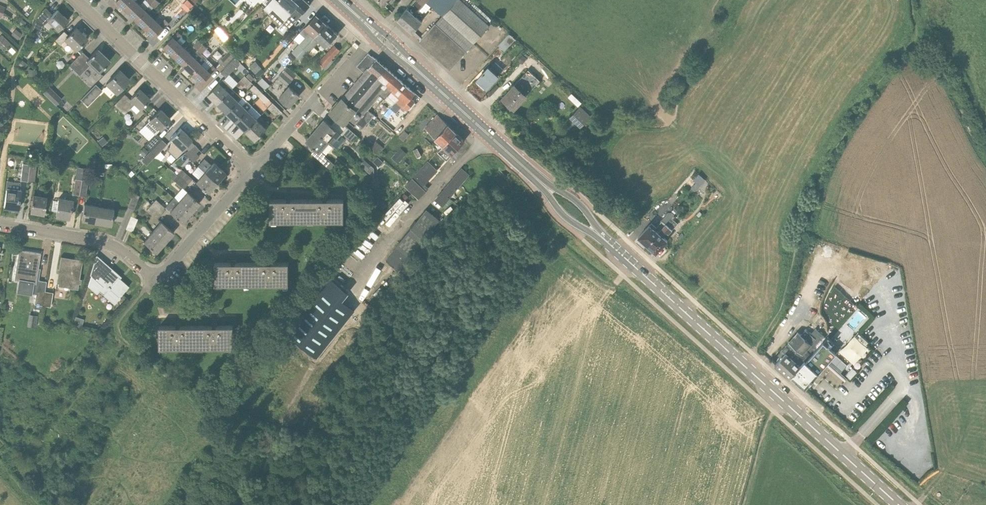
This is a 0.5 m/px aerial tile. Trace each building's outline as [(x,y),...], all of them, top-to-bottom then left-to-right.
[(126,10),(135,0),(117,0),(116,1),(126,10)] [(126,10),(135,19),(150,4),(154,0),(147,0),(145,0),(140,5),(135,0),(126,10)] [(289,28),(310,4),(305,0),(303,0),(285,20),(274,8),(269,13),(281,24),(283,22),(289,28)] [(274,8),(285,20),(303,0),(281,0),(274,8)] [(398,18),(412,32),(422,21),(414,15),(422,5),(416,0),(414,0),(398,18)] [(428,1),(440,13),(419,38),(452,66),(489,26),(461,0),(429,0),(428,1)] [(187,12),(194,5),(189,1),(183,7),(187,12)] [(48,20),(58,30),(68,20),(57,9),(52,15),(46,8),(36,18),(43,25),(48,20)] [(136,19),(145,28),(155,19),(145,9),(136,19)] [(318,14),(317,13),(304,27),(310,33),(308,34),(292,52),(297,56),(326,24),(319,17),(318,17),(316,16),(318,14)] [(161,24),(155,19),(145,28),(155,38),(169,23),(166,19),(161,24)] [(326,24),(297,56),(301,61),(318,42),(319,40),(326,47),(333,39),(338,34),(332,28),(332,29),(326,24)] [(220,26),(215,30),(224,42),(230,38),(220,26)] [(23,33),(17,27),(12,33),(17,38),(23,33)] [(65,39),(76,49),(87,38),(76,28),(68,36),(64,32),(55,40),(60,45),(65,39)] [(173,55),(183,45),(177,40),(182,35),(178,31),(164,46),(173,55)] [(2,34),(0,36),(0,41),(6,48),(11,43),(2,34)] [(515,39),(509,34),(499,45),(505,50),(515,39)] [(238,42),(234,37),(230,40),(235,45),(238,42)] [(194,45),(198,49),(203,44),(199,40),(194,45)] [(203,44),(198,49),(202,53),(207,47),(203,44)] [(183,45),(173,55),(183,65),(192,55),(183,45)] [(334,45),(319,63),(324,68),(340,51),(334,45)] [(98,48),(89,58),(82,52),(69,65),(77,73),(88,61),(99,72),(110,60),(109,60),(103,54),(102,55),(97,50),(98,49),(98,48)] [(192,55),(183,65),(193,74),(202,64),(207,58),(202,53),(198,49),(192,55)] [(225,68),(236,57),(230,51),(220,63),(225,68)] [(343,98),(342,98),(350,105),(385,66),(376,59),(368,53),(357,66),(364,72),(363,73),(343,98)] [(226,77),(241,62),(236,57),(225,68),(221,72),(226,77)] [(488,62),(483,68),(476,76),(477,76),(477,75),(486,83),(486,84),(493,77),(498,72),(503,66),(495,59),(490,64),(488,62)] [(28,65),(22,61),(18,66),(24,70),(28,65)] [(256,63),(250,68),(256,74),(262,69),(256,63)] [(202,64),(193,74),(202,83),(217,68),(213,64),(208,70),(202,64)] [(385,66),(350,105),(358,111),(367,123),(368,123),(374,115),(368,109),(380,95),(385,98),(401,80),(385,66)] [(292,80),(296,75),(287,67),(283,72),(292,80)] [(36,75),(36,69),(32,69),(28,68),(28,76),(36,75)] [(514,108),(521,101),(539,80),(528,69),(502,97),(514,108)] [(106,83),(116,93),(129,79),(119,70),(106,83)] [(287,85),(292,80),(283,72),(278,77),(287,85)] [(245,83),(248,85),(255,78),(249,73),(246,76),(245,75),(238,82),(243,86),(245,83)] [(217,104),(232,88),(233,87),(224,78),(208,95),(217,104)] [(265,90),(270,85),(263,78),(258,83),(265,90)] [(401,80),(385,98),(392,105),(397,99),(401,95),(402,95),(408,88),(409,88),(401,80)] [(95,84),(81,99),(88,106),(102,90),(95,84)] [(257,94),(260,91),(254,84),(251,88),(257,94)] [(50,99),(55,93),(49,86),(43,92),(50,99)] [(300,95),(289,86),(279,97),(289,107),(300,95)] [(232,88),(217,104),(227,113),(238,101),(242,97),(232,88)] [(415,93),(409,88),(408,88),(402,95),(401,95),(397,99),(392,105),(390,108),(389,107),(380,117),(385,122),(394,111),(396,112),(400,107),(405,110),(413,101),(410,98),(415,93)] [(139,89),(130,99),(125,94),(115,105),(124,114),(131,107),(136,113),(141,108),(150,99),(139,89)] [(260,97),(266,103),(270,100),(263,93),(260,97)] [(330,112),(338,119),(344,124),(348,120),(354,125),(356,123),(363,129),(368,123),(367,123),(358,111),(350,105),(342,98),(330,112)] [(236,122),(248,110),(238,101),(227,113),(236,122)] [(275,105),(270,110),(277,117),(282,112),(275,105)] [(160,109),(150,119),(150,120),(145,125),(155,134),(170,118),(160,109)] [(570,118),(581,127),(588,118),(578,109),(570,118)] [(236,122),(245,131),(257,119),(248,110),(236,122)] [(260,115),(257,119),(245,131),(255,140),(267,128),(270,125),(260,115)] [(456,132),(449,125),(442,119),(435,126),(430,132),(444,145),(456,132)] [(315,130),(329,141),(334,136),(337,138),(341,134),(324,120),(315,130)] [(380,123),(373,131),(383,139),(390,131),(380,123)] [(176,132),(170,138),(182,149),(192,139),(180,128),(176,133),(176,132)] [(329,141),(315,130),(306,141),(316,149),(312,153),(319,160),(334,172),(338,167),(325,155),(326,155),(321,150),(329,141)] [(409,134),(404,130),(398,136),(403,141),(409,134)] [(447,159),(450,156),(456,161),(470,146),(465,140),(456,132),(444,145),(443,145),(438,151),(447,159)] [(151,151),(161,140),(156,134),(145,145),(151,151)] [(108,141),(104,136),(98,141),(102,146),(108,141)] [(167,145),(161,140),(151,151),(156,156),(167,145)] [(376,141),(371,147),(379,154),(384,147),(376,141)] [(189,158),(199,150),(195,144),(185,152),(189,158)] [(400,147),(392,157),(398,163),(407,153),(400,147)] [(144,157),(149,152),(144,148),(139,153),(144,157)] [(217,183),(226,173),(213,162),(211,164),(204,159),(198,166),(205,172),(217,183)] [(367,171),(371,165),(364,159),(360,164),(367,171)] [(20,180),(28,181),(30,167),(31,161),(26,161),(25,164),(23,163),(20,180)] [(428,162),(406,186),(411,191),(413,193),(419,198),(425,191),(421,187),(437,170),(428,162)] [(28,181),(34,182),(36,168),(30,167),(28,181)] [(75,178),(82,180),(84,168),(77,167),(75,178)] [(449,184),(455,189),(468,174),(462,168),(449,184)] [(182,170),(178,174),(188,183),(192,179),(182,170)] [(217,183),(205,172),(196,182),(208,193),(217,183)] [(188,183),(178,174),(173,179),(184,188),(188,183)] [(694,179),(696,182),(691,187),(695,191),(705,180),(699,174),(694,179)] [(82,180),(75,178),(73,195),(79,196),(82,180)] [(82,180),(79,196),(86,197),(88,180),(82,180)] [(455,189),(449,184),(436,199),(445,208),(452,200),(449,197),(455,189)] [(156,189),(150,186),(145,194),(151,198),(156,189)] [(18,209),(21,189),(7,188),(4,207),(18,209)] [(187,191),(178,201),(191,212),(200,203),(187,191)] [(139,195),(133,193),(128,207),(133,209),(139,195)] [(47,196),(33,194),(30,212),(44,214),(47,196)] [(156,200),(151,205),(162,214),(166,208),(182,223),(191,212),(178,201),(174,197),(165,207),(156,200)] [(71,211),(72,201),(59,198),(58,201),(53,201),(52,210),(57,211),(56,216),(69,218),(70,211),(71,211)] [(270,200),(270,213),(270,221),(344,221),(344,209),(344,199),(270,200)] [(387,206),(381,200),(375,206),(381,212),(387,206)] [(99,206),(84,204),(81,220),(96,222),(99,206)] [(162,214),(151,205),(148,209),(158,218),(162,214)] [(99,206),(96,222),(111,225),(114,209),(99,206)] [(397,270),(367,305),(378,314),(416,271),(413,268),(418,262),(412,257),(428,239),(426,236),(440,219),(427,208),(385,260),(397,270)] [(649,225),(644,230),(638,238),(647,246),(666,224),(671,218),(673,216),(673,215),(674,215),(672,213),(670,215),(668,213),(655,227),(651,223),(649,225)] [(132,232),(138,219),(131,216),(126,229),(132,232)] [(678,224),(674,220),(671,218),(666,224),(647,246),(656,254),(662,246),(667,241),(663,238),(667,232),(668,233),(672,230),(678,224)] [(161,221),(152,232),(164,243),(174,232),(161,221)] [(156,252),(164,243),(152,232),(144,242),(156,252)] [(36,293),(34,304),(35,304),(43,305),(45,291),(47,280),(39,279),(40,271),(38,271),(39,263),(41,253),(19,250),(14,280),(20,281),(19,290),(36,293)] [(61,256),(59,266),(59,269),(56,268),(56,273),(58,273),(57,283),(58,283),(58,286),(78,289),(79,283),(80,283),(81,278),(80,278),(81,270),(83,260),(74,258),(74,259),(61,257),(61,256)] [(104,261),(97,269),(94,271),(101,277),(97,280),(101,285),(97,289),(106,297),(111,291),(119,297),(129,286),(118,277),(117,278),(115,276),(118,273),(104,261)] [(288,262),(231,263),(215,263),(215,276),(215,284),(289,285),(288,262)] [(286,332),(317,357),(354,310),(341,300),(348,292),(329,278),(329,277),(327,280),(286,332)] [(53,292),(45,291),(43,305),(50,306),(53,292)] [(39,326),(39,314),(31,314),(30,325),(39,326)] [(77,319),(74,325),(81,327),(83,321),(77,319)] [(233,326),(159,326),(159,330),(159,348),(233,347),(233,326)] [(815,329),(811,334),(816,339),(821,343),(822,342),(822,341),(826,338),(815,329)] [(787,344),(782,350),(785,353),(791,358),(793,356),(797,359),(816,339),(811,334),(805,330),(800,335),(797,333),(787,344)] [(860,332),(852,339),(862,350),(871,342),(860,332)] [(780,358),(775,365),(777,366),(789,377),(790,378),(791,377),(821,343),(816,339),(797,359),(793,356),(791,358),(785,353),(780,358)] [(841,370),(849,361),(836,349),(834,351),(832,350),(828,346),(822,341),(822,342),(821,343),(791,377),(804,389),(805,389),(805,388),(808,385),(814,390),(823,378),(837,390),(847,378),(850,380),(856,372),(858,371),(852,366),(845,374),(841,370)] [(255,430),(241,415),(234,422),(247,437),(255,430)]
